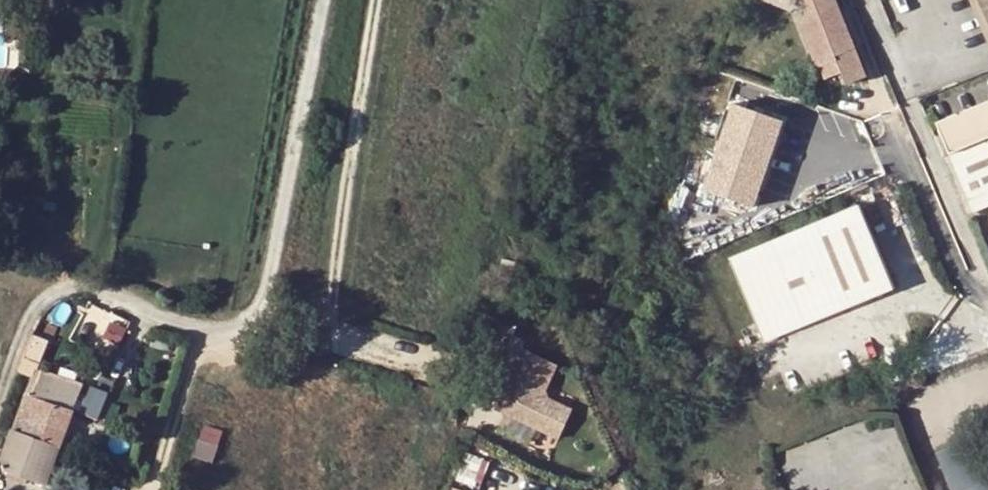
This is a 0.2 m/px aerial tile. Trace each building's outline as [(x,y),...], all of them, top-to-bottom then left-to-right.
[(868,76),(838,0),(807,0),(809,5),(803,23),(820,66),(824,65),(829,77),(843,72),(848,84),(868,76)] [(938,119),(949,146),(951,152),(987,137),(987,99),(938,119)] [(783,123),(732,105),(703,186),(754,204),(783,123)] [(951,152),(974,209),(987,203),(987,137),(951,152)] [(892,286),(859,203),(727,257),(761,339),(892,286)] [(521,358),(512,355),(509,364),(517,367),(521,358)] [(548,369),(521,358),(517,367),(509,364),(492,408),(502,412),(499,420),(555,442),(567,413),(541,403),(538,395),(548,369)] [(18,434),(10,457),(48,470),(78,384),(40,371),(31,396),(24,393),(11,431),(18,434)] [(103,418),(113,392),(95,385),(84,411),(103,418)] [(502,412),(492,408),(489,416),(499,420),(502,412)] [(43,484),(48,470),(10,457),(5,470),(43,484)] [(89,481),(92,473),(79,468),(77,477),(89,481)]
